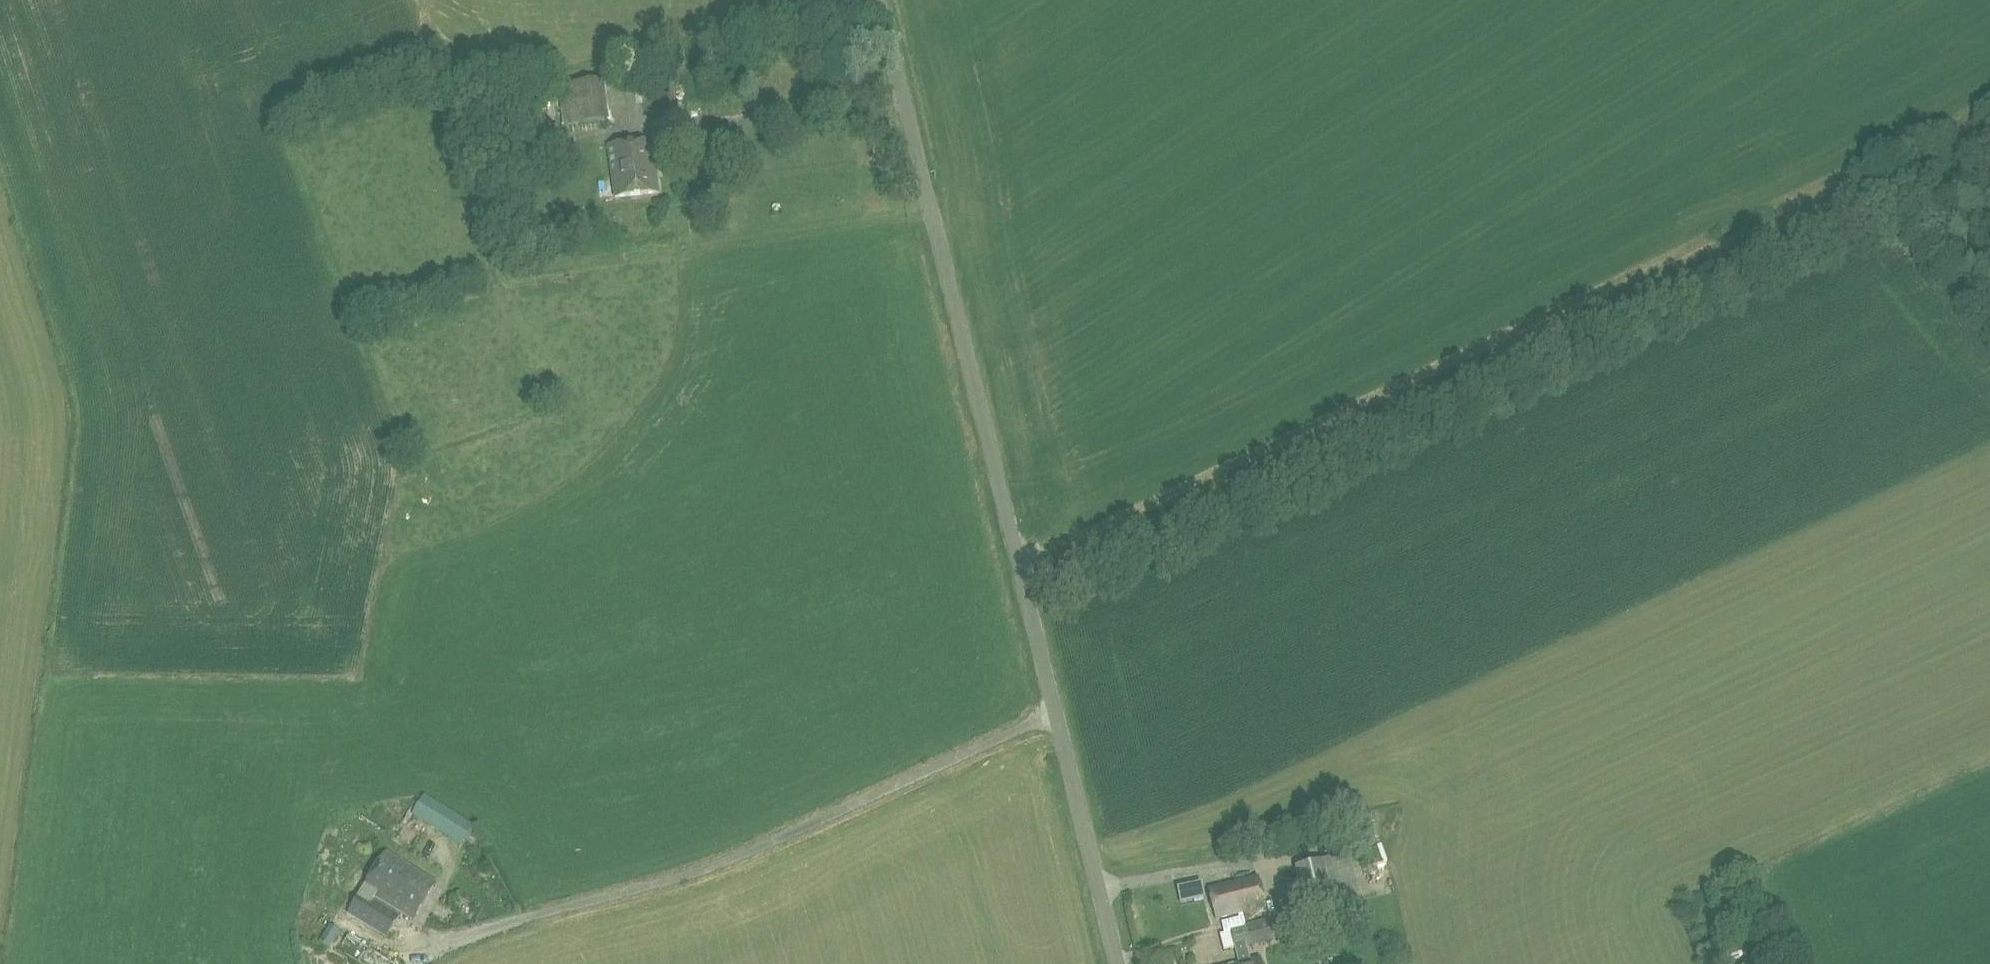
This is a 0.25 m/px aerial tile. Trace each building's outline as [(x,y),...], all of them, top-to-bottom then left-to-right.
[(561,86),(560,74),(546,76),(547,87),(559,85),(563,127),(610,122),(604,80),(561,86)] [(615,199),(659,193),(653,141),(609,146),(615,199)] [(474,825),(425,795),(412,816),(460,846),(474,825)] [(413,922),(437,885),(387,853),(348,913),(385,938),(399,917),(373,901),(375,897),(413,922)] [(1361,901),(1350,855),(1328,861),(1328,860),(1297,868),(1308,914),(1322,911),(1325,925),(1344,920),(1341,907),(1361,901)] [(1233,883),(1241,913),(1265,907),(1258,877),(1233,883)] [(1215,919),(1241,913),(1233,883),(1208,889),(1215,919)] [(1229,951),(1249,946),(1242,916),(1222,920),(1229,951)] [(1242,916),(1249,946),(1274,940),(1271,923),(1246,929),(1243,916),(1242,916)] [(329,948),(340,930),(330,924),(318,942),(329,948)] [(1196,945),(1200,961),(1211,958),(1207,942),(1196,945)]
